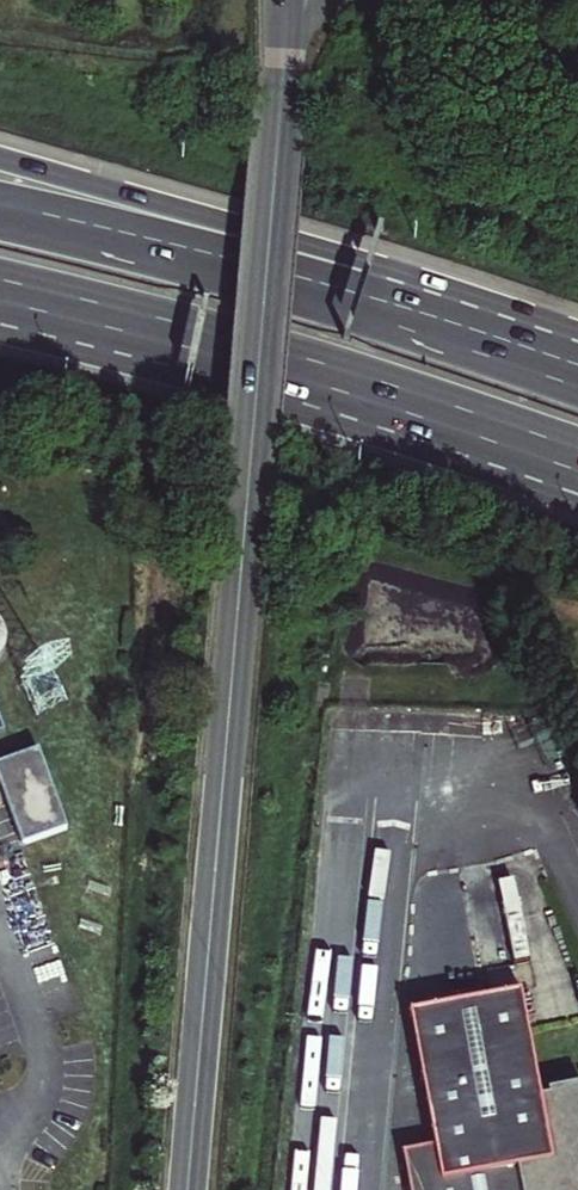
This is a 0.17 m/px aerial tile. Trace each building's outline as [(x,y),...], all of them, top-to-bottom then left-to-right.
[(0,754),(0,773),(22,837),(69,820),(40,740),(0,754)] [(557,1097),(558,1102),(546,1104),(530,998),(417,1016),(439,1150),(407,1155),(412,1189),(577,1189),(577,1093),(557,1097)]
